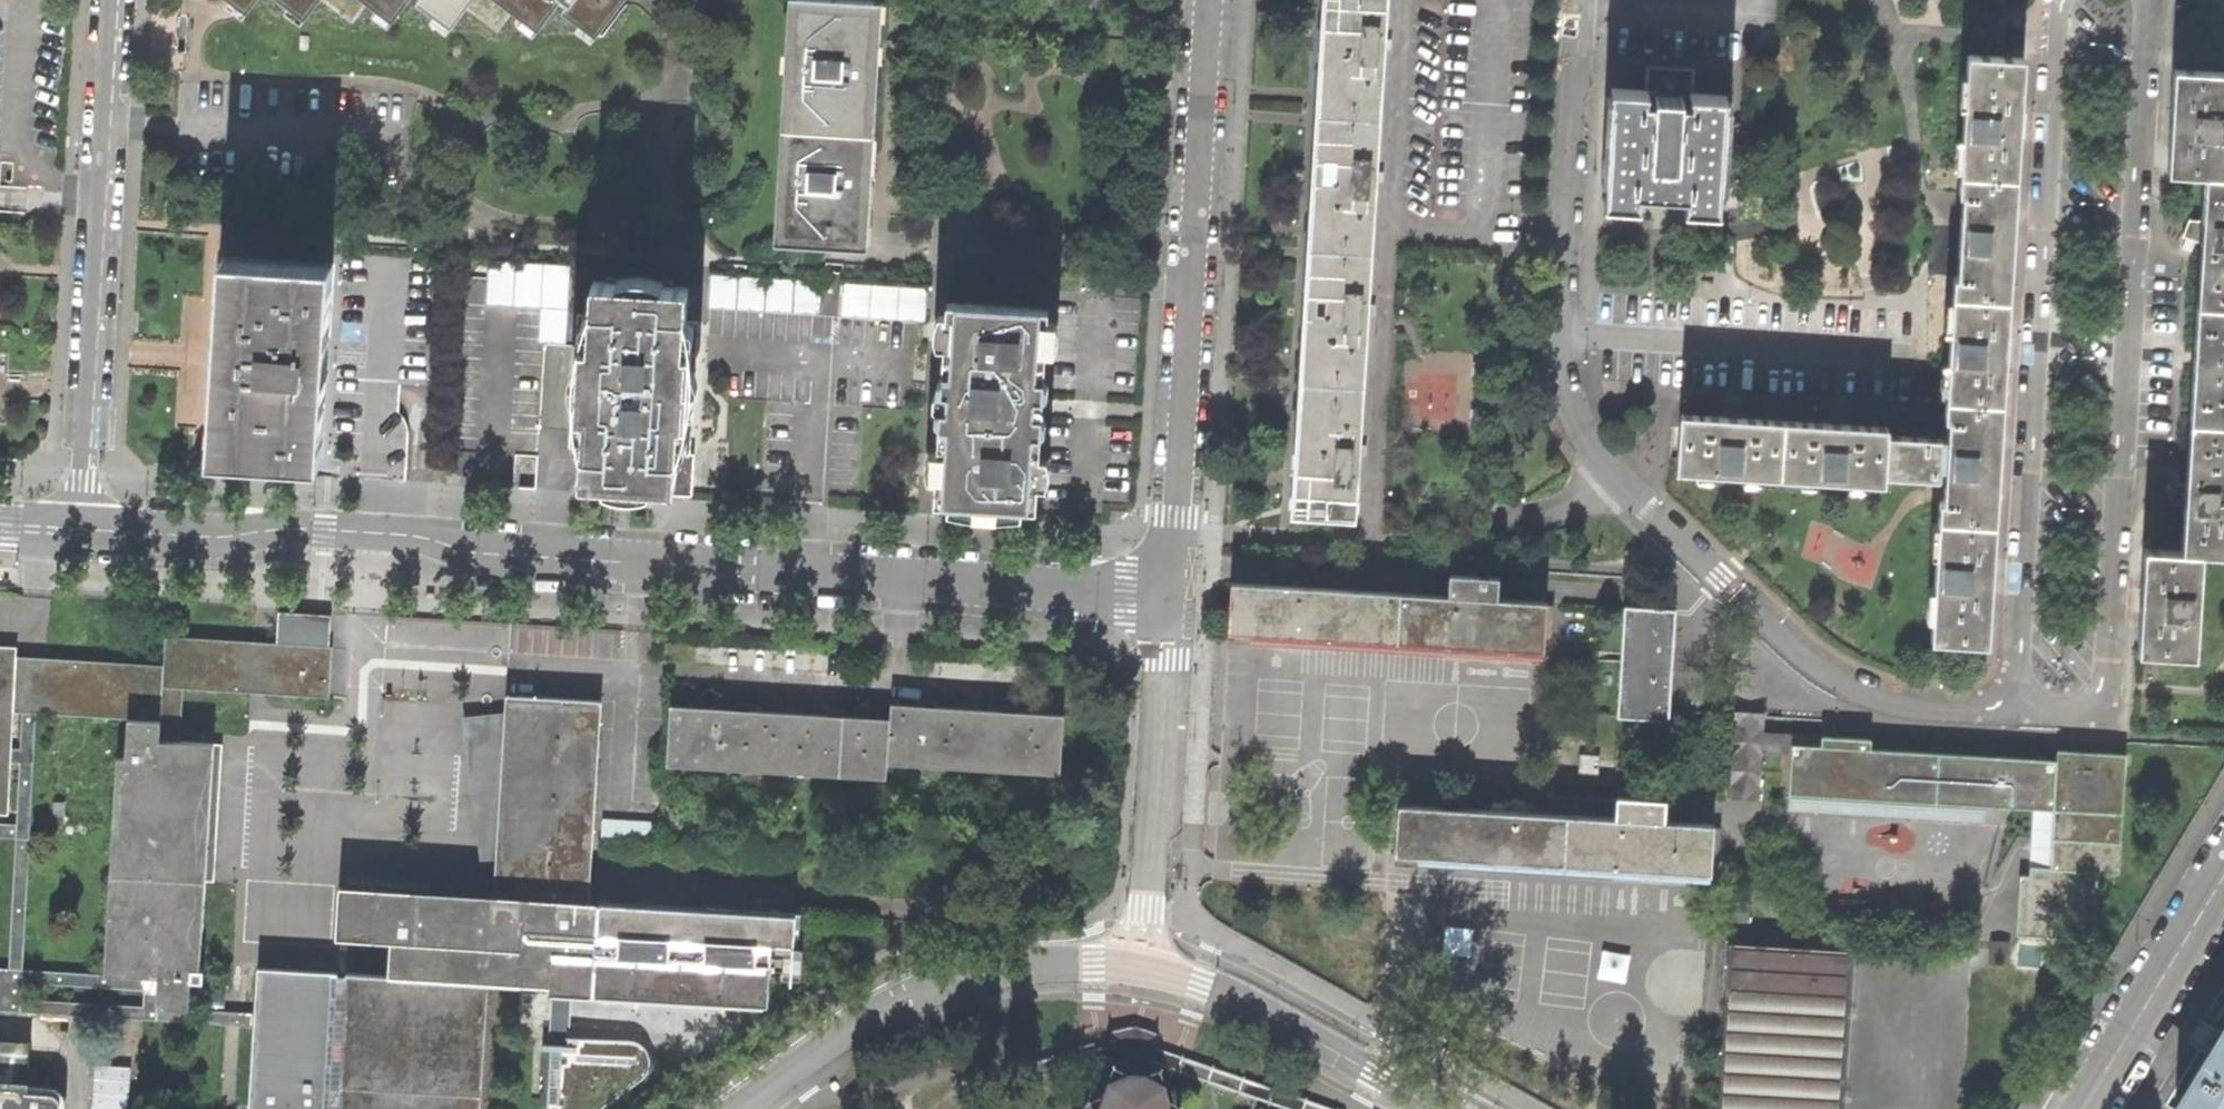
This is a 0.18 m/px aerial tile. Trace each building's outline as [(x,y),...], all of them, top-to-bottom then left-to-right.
[(310,12),(320,0),(294,0),(310,12)] [(355,22),(372,0),(326,0),(355,22)] [(397,16),(410,0),(377,0),(397,16)] [(599,31),(623,0),(427,0),(456,22),(468,7),(500,31),(517,7),(541,24),(557,4),(565,10),(568,7),(599,31)] [(790,129),(875,135),(879,73),(883,2),(846,0),(798,0),(790,129)] [(1315,109),(1381,113),(1385,45),(1388,0),(1322,0),(1315,109)] [(1965,55),(1959,177),(2015,180),(2019,121),(2022,59),(2010,58),(1965,55)] [(1614,90),(1605,204),(1639,205),(1641,188),(1662,189),(1686,190),(1685,209),(1717,210),(1724,97),(1693,96),(1694,70),(1648,67),(1647,92),(1614,90)] [(2191,364),(2223,366),(2223,177),(2222,177),(2223,145),(2223,73),(2172,70),(2169,120),(2165,175),(2202,177),(2200,219),(2186,218),(2180,237),(2198,243),(2197,269),(2191,364)] [(1315,109),(1307,243),(1372,247),(1377,174),(1381,113),(1315,109)] [(790,129),(784,239),(868,244),(872,189),(875,135),(790,129)] [(1952,277),(1951,297),(2008,300),(2009,281),(2006,280),(2008,233),(2010,198),(2014,198),(2015,180),(1959,177),(1958,193),(1958,196),(1961,196),(1956,273),(1956,277),(1952,277)] [(1307,243),(1299,375),(1364,379),(1368,308),(1372,247),(1307,243)] [(215,358),(209,455),(320,461),(333,262),(222,255),(215,358)] [(587,411),(583,480),(610,481),(610,484),(620,488),(629,489),(639,489),(650,487),(650,484),(674,485),(678,415),(683,415),(685,382),(686,347),(681,346),(683,286),(660,284),(660,281),(649,278),(637,277),(626,277),(618,279),(618,283),(594,282),(590,343),(584,343),(580,411),(587,411)] [(847,317),(931,316),(930,283),(846,284),(847,317)] [(1951,297),(1945,400),(2003,403),(2006,342),(2008,300),(1951,297)] [(936,473),(934,503),(1036,508),(1038,453),(1030,452),(1030,436),(1039,437),(1040,416),(1031,416),(1031,405),(1032,398),(1040,398),(1041,380),(1033,379),(1034,363),(1043,363),(1045,309),(944,304),(943,332),(942,357),(950,358),(949,374),(940,373),(939,396),(934,396),(934,407),(939,408),(937,430),(946,430),(945,448),(937,448),(936,473)] [(2137,651),(2195,654),(2200,551),(2223,552),(2223,366),(2191,364),(2185,463),(2184,479),(2178,478),(2162,483),(2167,502),(2183,503),(2180,550),(2143,548),(2140,603),(2137,651)] [(1299,375),(1290,507),(1355,512),(1359,450),(1364,379),(1299,375)] [(1938,502),(1937,520),(1995,525),(1996,503),(1992,503),(1995,461),(1997,422),(2002,422),(2003,403),(1945,400),(1944,419),(1947,419),(1946,439),(1887,435),(1885,476),(1910,477),(1943,480),(1943,502),(1938,502)] [(1730,475),(1780,478),(1784,421),(1748,418),(1681,413),(1678,472),(1730,475)] [(1884,484),(1885,476),(1887,435),(1887,426),(1882,426),(1847,424),(1823,423),(1784,421),(1780,478),(1833,481),(1884,484)] [(1937,520),(1930,638),(1945,639),(1988,642),(1991,588),(1995,525),(1937,520)] [(1450,596),(1234,581),(1230,630),(1544,652),(1547,603),(1500,599),(1502,578),(1452,574),(1450,596)] [(1620,717),(1669,720),(1672,665),(1676,610),(1627,607),(1620,717)] [(275,610),(272,640),(323,644),(325,614),(275,610)] [(179,685),(326,692),(328,644),(323,644),(272,640),(262,640),(251,639),(163,634),(162,660),(14,652),(12,695),(159,702),(160,684),(179,685)] [(6,812),(8,763),(9,747),(11,711),(12,695),(14,652),(14,642),(0,641),(0,812),(6,812)] [(179,685),(160,684),(159,702),(12,695),(11,711),(20,711),(18,747),(9,747),(8,763),(18,764),(14,822),(0,821),(0,835),(15,836),(10,968),(25,969),(36,712),(128,715),(160,717),(160,736),(178,737),(179,685)] [(386,939),(383,972),(482,978),(546,981),(542,1040),(562,1041),(564,1025),(567,984),(761,997),(763,977),(765,943),(788,944),(790,911),(594,899),(593,909),(581,908),(598,701),(504,693),(503,709),(491,863),(488,899),(389,892),(386,939)] [(668,703),(665,760),(886,773),(886,761),(1059,772),(1063,712),(1011,709),(930,704),(890,702),(889,717),(834,713),(743,708),(668,703)] [(476,865),(491,863),(503,709),(460,714),(476,865)] [(1765,711),(1729,709),(1724,800),(1760,802),(1763,751),(1788,752),(1788,744),(1817,746),(1817,735),(1764,732),(1765,711)] [(160,717),(128,715),(125,753),(118,753),(104,971),(156,975),(154,1007),(186,1008),(188,968),(196,967),(210,740),(178,737),(160,736),(160,717)] [(1788,752),(1786,793),(1981,804),(2029,807),(2026,874),(2016,874),(2013,934),(2072,937),(2073,919),(2092,920),(2094,870),(2115,872),(2121,753),(2054,750),(2053,759),(2042,759),(1868,749),(1869,738),(1817,735),(1817,746),(1788,744),(1788,752)] [(1581,751),(1580,771),(1601,772),(1602,752),(1581,751)] [(1980,820),(1981,804),(1786,793),(1785,810),(1980,820)] [(1617,818),(1401,804),(1398,855),(1712,875),(1715,826),(1667,823),(1668,797),(1619,794),(1617,818)] [(331,935),(386,939),(389,892),(388,885),(336,884),(331,935)] [(1727,942),(1718,1108),(1844,1108),(1853,950),(1851,949),(1848,952),(1735,946),(1731,942),(1727,942)] [(797,943),(788,944),(765,943),(763,977),(796,978),(797,943)] [(246,1108),(474,1108),(482,978),(383,972),(252,964),(250,1011),(250,1025),(246,1108)] [(0,967),(0,1009),(250,1025),(250,1011),(186,1008),(154,1007),(156,975),(104,971),(25,969),(10,968),(0,967)] [(2179,1108),(2223,1108),(2223,1021),(2215,1035),(2173,1105),(2179,1108)] [(542,1040),(536,1039),(532,1108),(605,1108),(640,1083),(650,1070),(651,1056),(648,1040),(633,1028),(564,1025),(562,1041),(542,1040)] [(1157,1037),(1130,1026),(1108,1033),(1111,1046),(1015,1069),(1018,1083),(1113,1063),(1116,1085),(1102,1090),(1096,1094),(1091,1108),(1160,1108),(1159,1101),(1154,1095),(1139,1087),(1148,1064),(1278,1108),(1332,1108),(1153,1048),(1157,1037)] [(61,1108),(61,1098),(56,1092),(29,1091),(31,1042),(0,1040),(0,1108),(60,1108),(61,1108)]
